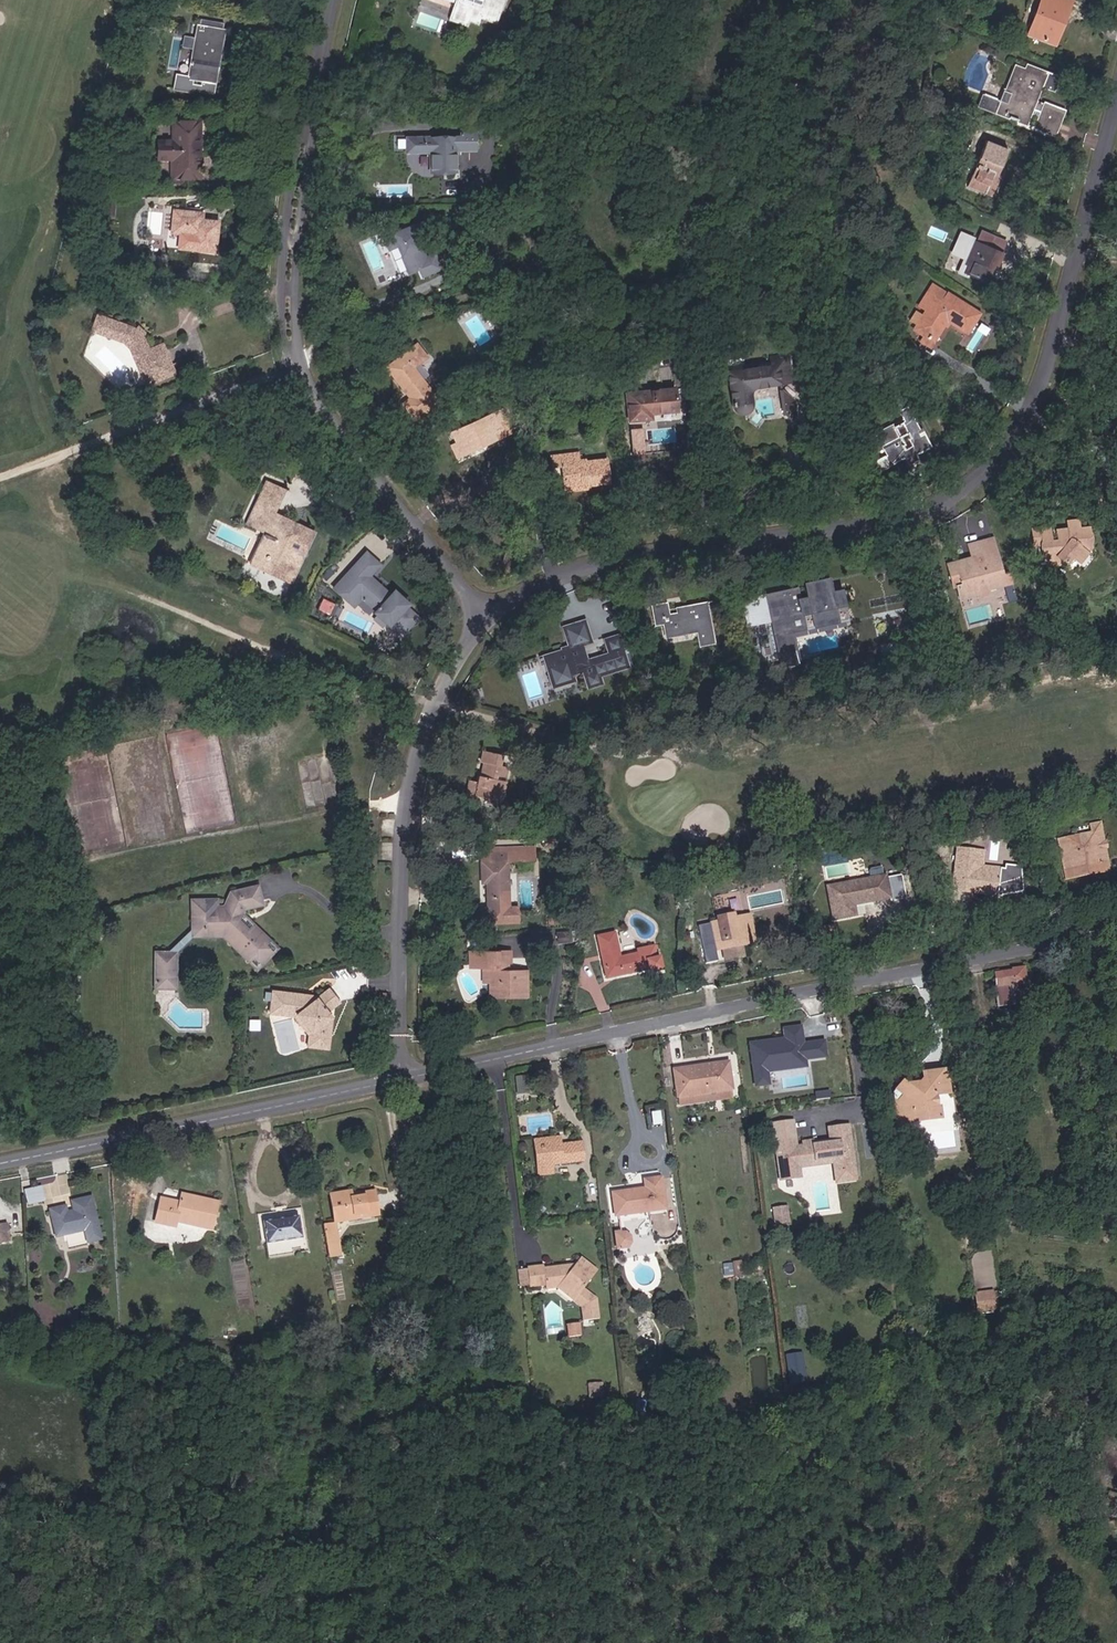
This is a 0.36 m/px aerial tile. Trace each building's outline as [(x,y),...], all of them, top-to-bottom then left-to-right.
[(498,19),(505,0),(461,0),(459,4),(498,19)] [(1061,25),(1066,9),(1046,3),(1046,0),(1039,0),(1025,38),(1047,46),(1055,23),(1061,25)] [(1066,9),(1069,0),(1046,0),(1046,3),(1066,9)] [(496,22),(498,19),(459,4),(454,19),(466,25),(469,18),(479,21),(481,17),(496,22)] [(1047,46),(1052,48),(1061,25),(1055,23),(1047,46)] [(205,34),(228,39),(230,29),(207,24),(205,34)] [(195,75),(220,80),(228,39),(205,34),(195,75)] [(1028,104),(1031,96),(1043,69),(1027,63),(1025,67),(1014,63),(1010,71),(1013,73),(1010,78),(1006,77),(1002,85),(1009,88),(1002,101),(983,93),(979,102),(1021,120),(1028,104)] [(1028,104),(1039,109),(1043,101),(1031,96),(1028,104)] [(1033,126),(1051,133),(1061,108),(1043,101),(1039,109),(1033,126)] [(202,120),(175,120),(175,136),(159,136),(159,158),(174,159),(174,169),(171,169),(171,178),(173,178),(173,182),(186,182),(186,178),(202,178),(202,120)] [(454,151),(476,150),(476,133),(460,133),(459,138),(412,140),(412,153),(428,152),(429,174),(454,173),(454,151)] [(976,190),(999,199),(1017,153),(993,144),(976,190)] [(196,251),(219,253),(223,223),(206,222),(208,206),(193,205),(192,211),(180,210),(177,232),(198,234),(196,251)] [(998,251),(986,245),(991,235),(978,229),(973,239),(970,237),(958,261),(963,263),(960,270),(979,280),(984,271),(981,269),(984,264),(990,267),(998,251)] [(426,261),(406,233),(401,236),(396,239),(395,237),(380,247),(389,260),(396,254),(413,278),(422,272),(427,279),(442,268),(434,255),(426,261)] [(998,251),(1003,241),(991,235),(986,245),(998,251)] [(960,270),(963,263),(958,261),(955,267),(960,270)] [(943,316),(959,327),(972,310),(929,281),(922,290),(929,296),(922,306),(916,314),(908,308),(902,316),(910,322),(908,325),(920,333),(927,338),(943,316)] [(914,300),(922,306),(929,296),(922,290),(914,300)] [(100,325),(107,327),(114,309),(107,307),(100,325)] [(172,341),(156,345),(152,334),(138,319),(114,309),(107,327),(128,336),(138,347),(140,352),(151,383),(183,374),(172,341)] [(916,339),(923,343),(927,338),(920,333),(916,339)] [(445,397),(421,368),(434,357),(421,343),(396,367),(420,395),(411,404),(423,417),(438,404),(441,408),(448,402),(445,398),(445,397)] [(722,374),(727,406),(728,408),(730,410),(733,412),(736,412),(737,411),(740,409),(743,405),(742,394),(744,390),(746,388),(791,382),(786,353),(766,356),(768,366),(722,374)] [(654,411),(679,408),(676,386),(628,393),(632,420),(654,417),(654,411)] [(772,393),(775,416),(797,413),(795,401),(772,393)] [(912,452),(928,444),(918,424),(915,424),(904,401),(895,405),(900,415),(863,434),(873,453),(870,455),(878,471),(900,461),(903,466),(917,459),(912,452)] [(504,423),(514,419),(506,402),(496,407),(504,423)] [(498,434),(495,428),(504,423),(496,407),(460,423),(465,434),(469,440),(476,437),(480,443),(498,434)] [(797,413),(775,416),(799,425),(797,413)] [(633,437),(643,437),(643,429),(633,429),(633,437)] [(461,436),(468,448),(480,443),(476,437),(469,440),(465,434),(461,436)] [(590,477),(611,475),(607,450),(579,453),(578,445),(551,448),(552,458),(563,456),(565,474),(590,471),(590,477)] [(566,480),(590,477),(590,471),(565,474),(566,480)] [(292,481),(272,472),(264,491),(266,492),(264,497),(262,496),(253,517),(264,522),(265,520),(275,524),(275,526),(273,525),(272,526),(271,527),(271,528),(278,531),(263,541),(269,551),(268,551),(277,566),(282,562),(290,574),(301,566),(299,563),(300,562),(301,563),(307,551),(305,550),(306,549),(307,549),(308,548),(308,547),(308,546),(308,545),(310,546),(319,526),(308,520),(307,521),(306,522),(306,523),(307,524),(306,525),(297,520),(298,517),(298,516),(297,516),(296,516),(295,517),(294,516),(295,514),(280,507),(292,481)] [(1078,557),(1085,544),(1082,524),(1069,525),(1068,515),(1057,517),(1058,525),(1046,527),(1047,537),(1041,538),(1040,523),(1028,525),(1030,543),(1032,552),(1037,552),(1038,565),(1053,564),(1057,559),(1066,563),(1071,555),(1078,557)] [(1022,543),(1030,543),(1028,525),(1020,526),(1022,543)] [(996,586),(1009,583),(996,534),(970,541),(973,555),(949,561),(952,576),(960,575),(963,583),(966,596),(985,592),(987,594),(998,592),(996,586)] [(396,588),(384,577),(382,580),(373,571),(385,558),(372,546),(340,581),(359,599),(366,591),(371,591),(383,602),(380,605),(394,619),(397,616),(409,627),(423,611),(411,600),(414,598),(400,584),(396,588)] [(506,560),(520,563),(522,551),(510,548),(506,560)] [(810,592),(830,588),(827,575),(808,578),(810,592)] [(954,584),(963,583),(960,575),(952,576),(954,584)] [(793,623),(837,615),(830,588),(810,592),(797,594),(795,582),(771,586),(784,657),(798,655),(793,623)] [(837,615),(847,613),(841,586),(833,588),(830,588),(837,615)] [(701,640),(717,638),(710,594),(685,598),(686,605),(671,606),(670,600),(669,595),(654,598),(658,617),(665,617),(667,628),(699,624),(700,631),(701,640)] [(671,606),(686,605),(685,598),(670,600),(671,606)] [(378,614),(373,620),(382,628),(388,622),(378,614)] [(594,614),(582,617),(587,634),(598,631),(594,614)] [(583,635),(587,634),(582,617),(575,619),(579,636),(558,642),(557,639),(552,640),(553,644),(548,645),(551,659),(549,660),(553,677),(570,673),(569,667),(582,663),(587,680),(601,676),(598,667),(626,660),(623,649),(631,647),(628,637),(621,639),(618,626),(609,628),(612,642),(587,648),(583,635)] [(668,636),(700,631),(699,624),(667,628),(668,636)] [(481,793),(500,799),(506,781),(503,780),(505,776),(508,777),(511,770),(504,768),(509,755),(495,749),(491,760),(493,762),(490,769),(493,772),(492,776),(488,775),(486,780),(477,777),(469,796),(478,799),(481,793)] [(500,799),(507,803),(514,784),(506,781),(500,799)] [(1108,856),(1104,838),(1115,836),(1111,817),(1100,820),(1102,829),(1070,836),(1079,871),(1116,862),(1116,854),(1108,856)] [(1116,854),(1116,845),(1115,836),(1104,838),(1108,856),(1116,854)] [(489,906),(510,907),(511,854),(540,855),(540,844),(512,843),(511,846),(511,853),(498,853),(498,846),(498,843),(486,843),(485,878),(489,878),(489,906)] [(964,887),(1006,892),(1008,873),(986,870),(988,848),(968,847),(964,887)] [(893,895),(888,873),(847,880),(851,912),(872,910),(870,899),(893,895)] [(237,911),(256,907),(253,888),(237,892),(235,893),(230,894),(224,907),(213,906),(213,899),(190,898),(191,904),(189,933),(194,933),(217,934),(223,935),(228,941),(227,942),(229,944),(234,950),(243,958),(243,959),(247,956),(255,965),(266,955),(265,953),(258,945),(263,942),(248,927),(243,931),(239,926),(235,929),(236,924),(237,911)] [(754,933),(768,931),(766,915),(759,916),(757,900),(733,904),(734,910),(728,911),(719,912),(719,920),(712,921),(717,951),(730,949),(731,947),(728,945),(727,936),(736,934),(738,946),(756,944),(754,933)] [(661,960),(675,957),(673,944),(669,944),(667,931),(651,934),(652,938),(632,941),(628,917),(610,920),(618,961),(660,955),(661,960)] [(467,960),(481,960),(489,960),(489,976),(489,986),(506,986),(506,992),(523,992),(524,970),(505,969),(506,952),(509,952),(510,940),(498,939),(497,942),(481,942),(481,947),(467,947),(467,960)] [(258,945),(265,953),(266,955),(270,951),(264,944),(263,942),(258,945)] [(167,949),(152,949),(151,974),(169,974),(170,952),(166,952),(167,949)] [(251,968),(255,965),(247,956),(243,959),(251,968)] [(489,960),(481,960),(480,976),(489,976),(489,960)] [(1012,971),(993,974),(997,1001),(1028,996),(1024,967),(1012,969),(1012,971)] [(169,974),(151,974),(151,984),(168,984),(169,974)] [(293,999),(270,997),(264,996),(261,1019),(273,1021),(285,1022),(288,1021),(296,1031),(302,1038),(299,1041),(298,1042),(297,1053),(299,1054),(310,1055),(312,1039),(319,1040),(322,1022),(319,1017),(329,1009),(320,996),(310,1002),(310,1005),(293,1003),(293,999)] [(285,1022),(297,1038),(299,1041),(302,1038),(296,1031),(288,1021),(285,1022)] [(827,1040),(806,1043),(804,1025),(784,1027),(785,1038),(749,1042),(755,1088),(772,1086),(771,1072),(809,1068),(808,1062),(829,1059),(827,1040)] [(310,1055),(318,1056),(319,1040),(312,1039),(310,1055)] [(675,1104),(728,1098),(725,1072),(672,1078),(675,1104)] [(516,1074),(518,1092),(533,1091),(531,1073),(516,1074)] [(942,1098),(939,1073),(914,1077),(915,1084),(910,1089),(910,1091),(900,1091),(892,1084),(886,1094),(887,1127),(903,1127),(916,1115),(931,1114),(930,1099),(942,1098)] [(677,1117),(730,1111),(728,1098),(675,1104),(677,1117)] [(916,1115),(903,1127),(935,1123),(935,1114),(931,1114),(916,1115)] [(851,1171),(858,1170),(854,1126),(833,1128),(834,1141),(827,1144),(814,1144),(814,1140),(804,1140),(804,1146),(798,1147),(798,1139),(796,1119),(774,1121),(776,1142),(780,1181),(796,1180),(795,1158),(840,1153),(841,1166),(850,1166),(851,1171)] [(543,1173),(541,1150),(560,1148),(559,1141),(532,1146),(536,1174),(543,1173)] [(552,1172),(583,1167),(580,1142),(567,1144),(568,1151),(560,1152),(560,1148),(541,1150),(543,1173),(536,1174),(537,1185),(554,1183),(552,1172)] [(836,1179),(858,1177),(858,1170),(851,1171),(850,1166),(841,1166),(840,1153),(795,1158),(796,1180),(803,1179),(802,1161),(835,1159),(836,1179)] [(645,1219),(660,1217),(656,1184),(641,1186),(641,1196),(608,1200),(610,1223),(640,1220),(641,1233),(647,1233),(645,1219)] [(28,1204),(46,1200),(43,1185),(25,1188),(28,1204)] [(100,1193),(80,1197),(82,1207),(75,1208),(73,1202),(58,1205),(63,1232),(92,1226),(94,1239),(108,1236),(100,1193)] [(369,1219),(389,1216),(387,1199),(376,1200),(376,1196),(362,1198),(363,1200),(355,1201),(354,1196),(342,1198),(346,1225),(370,1223),(369,1219)] [(181,1227),(223,1237),(229,1211),(195,1202),(192,1213),(185,1211),(186,1208),(173,1204),(167,1230),(180,1233),(181,1227)] [(773,1226),(776,1225),(775,1215),(763,1216),(765,1237),(773,1237),(773,1226)] [(274,1232),(311,1227),(310,1219),(273,1223),(274,1232)] [(323,1223),(329,1257),(342,1255),(336,1221),(323,1223)] [(2,1242),(14,1241),(12,1222),(2,1223),(2,1242)] [(277,1254),(313,1250),(311,1227),(274,1232),(277,1254)] [(620,1255),(619,1253),(618,1236),(607,1237),(610,1257),(620,1255)] [(734,1275),(742,1273),(739,1260),(732,1262),(734,1275)] [(594,1314),(580,1301),(594,1283),(577,1268),(572,1274),(543,1279),(542,1273),(527,1276),(531,1296),(544,1294),(545,1298),(554,1297),(566,1295),(578,1308),(572,1314),(580,1322),(582,1335),(598,1332),(594,1314)] [(996,1289),(975,1289),(976,1311),(997,1311),(996,1289)] [(572,1314),(578,1308),(566,1295),(554,1297),(572,1314)] [(798,1380),(783,1381),(783,1392),(799,1391),(798,1380)]
